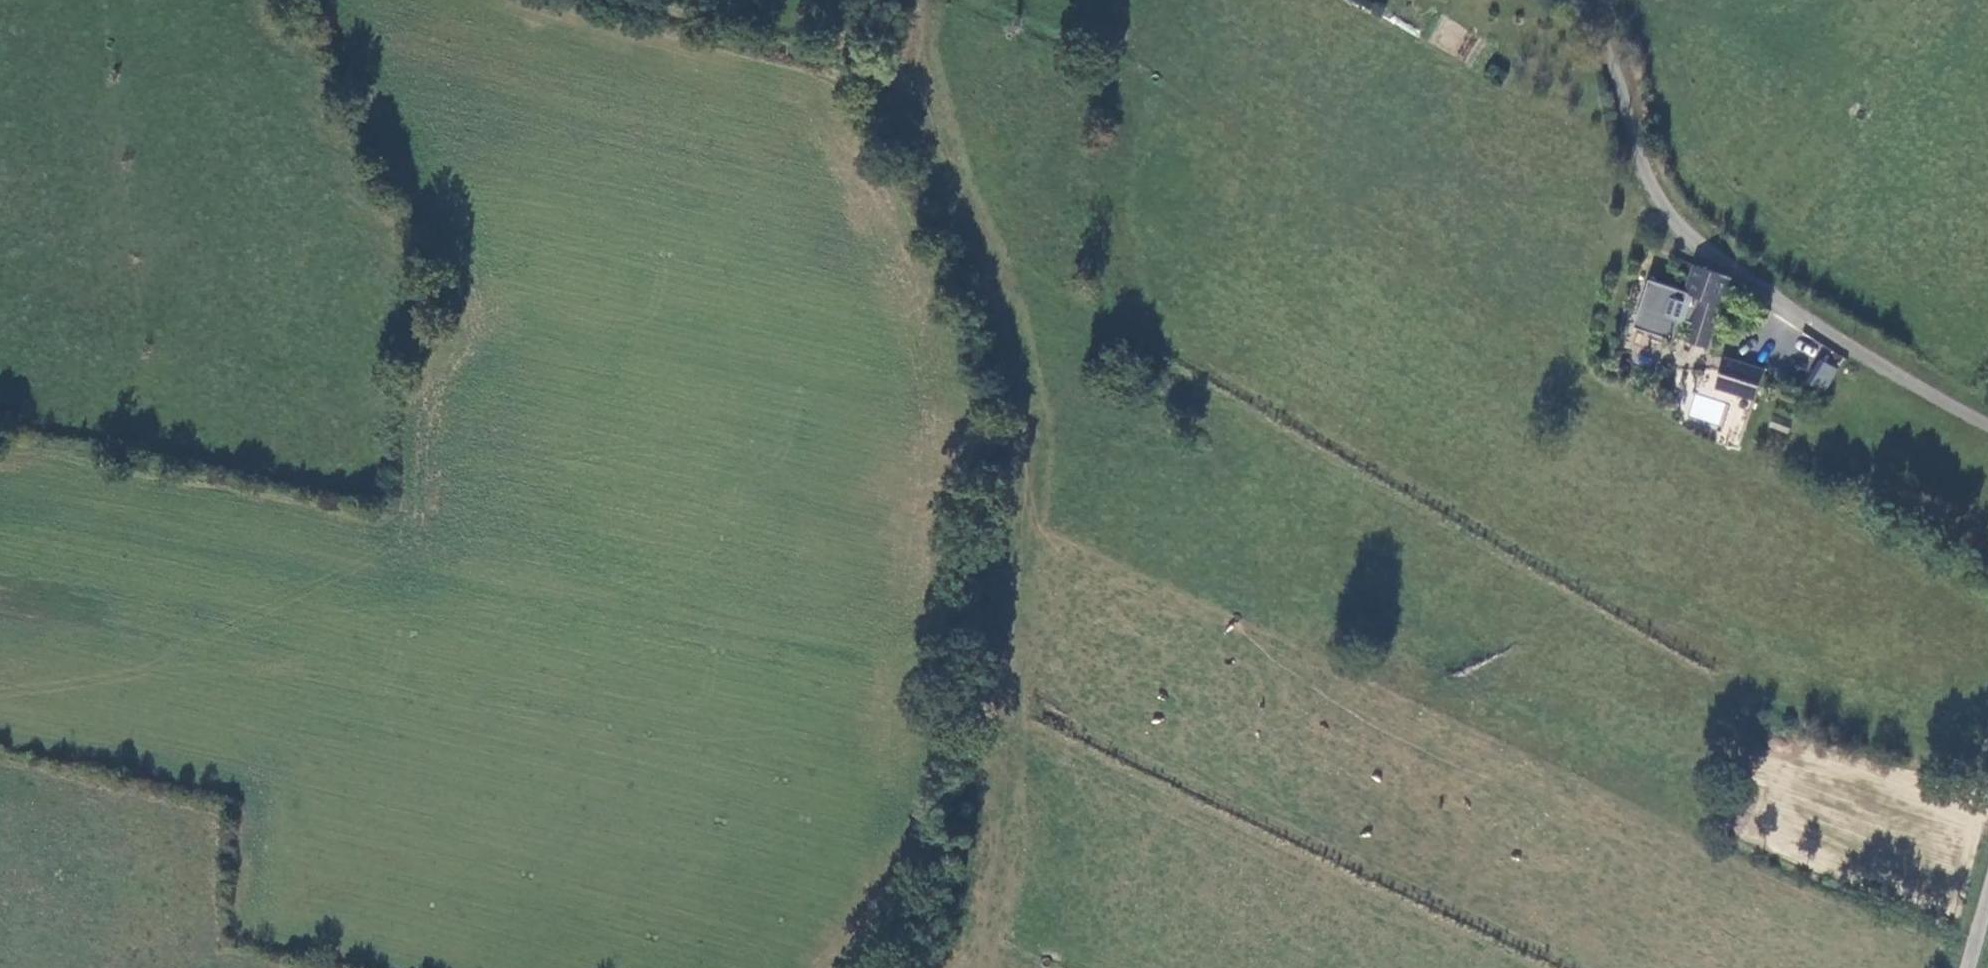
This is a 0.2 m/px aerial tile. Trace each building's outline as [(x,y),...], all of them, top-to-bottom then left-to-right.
[(1736,279),(1702,269),(1694,295),(1656,282),(1641,330),(1681,343),(1686,326),(1692,324),(1700,326),(1695,343),(1714,350),(1736,279)] [(1829,391),(1837,367),(1817,360),(1809,385),(1829,391)] [(1771,373),(1732,361),(1722,390),(1762,402),(1771,373)]
